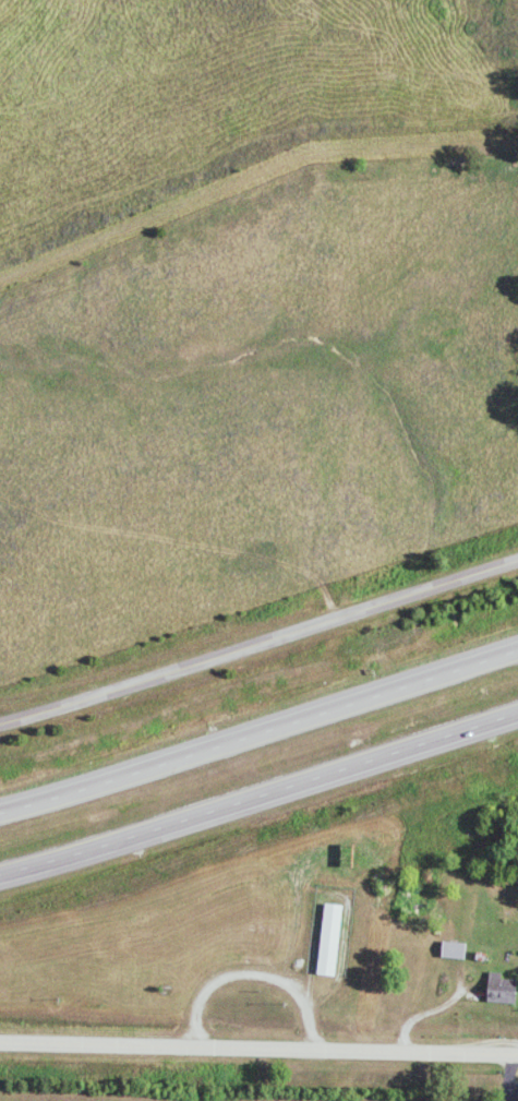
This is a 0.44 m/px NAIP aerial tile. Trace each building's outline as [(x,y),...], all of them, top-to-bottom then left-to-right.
[(343,906),(323,904),(315,975),(335,977),(343,906)] [(439,957),(461,960),(463,944),(441,941),(439,957)] [(483,999),(513,1004),(516,981),(499,978),(500,974),(488,972),(483,999)]
